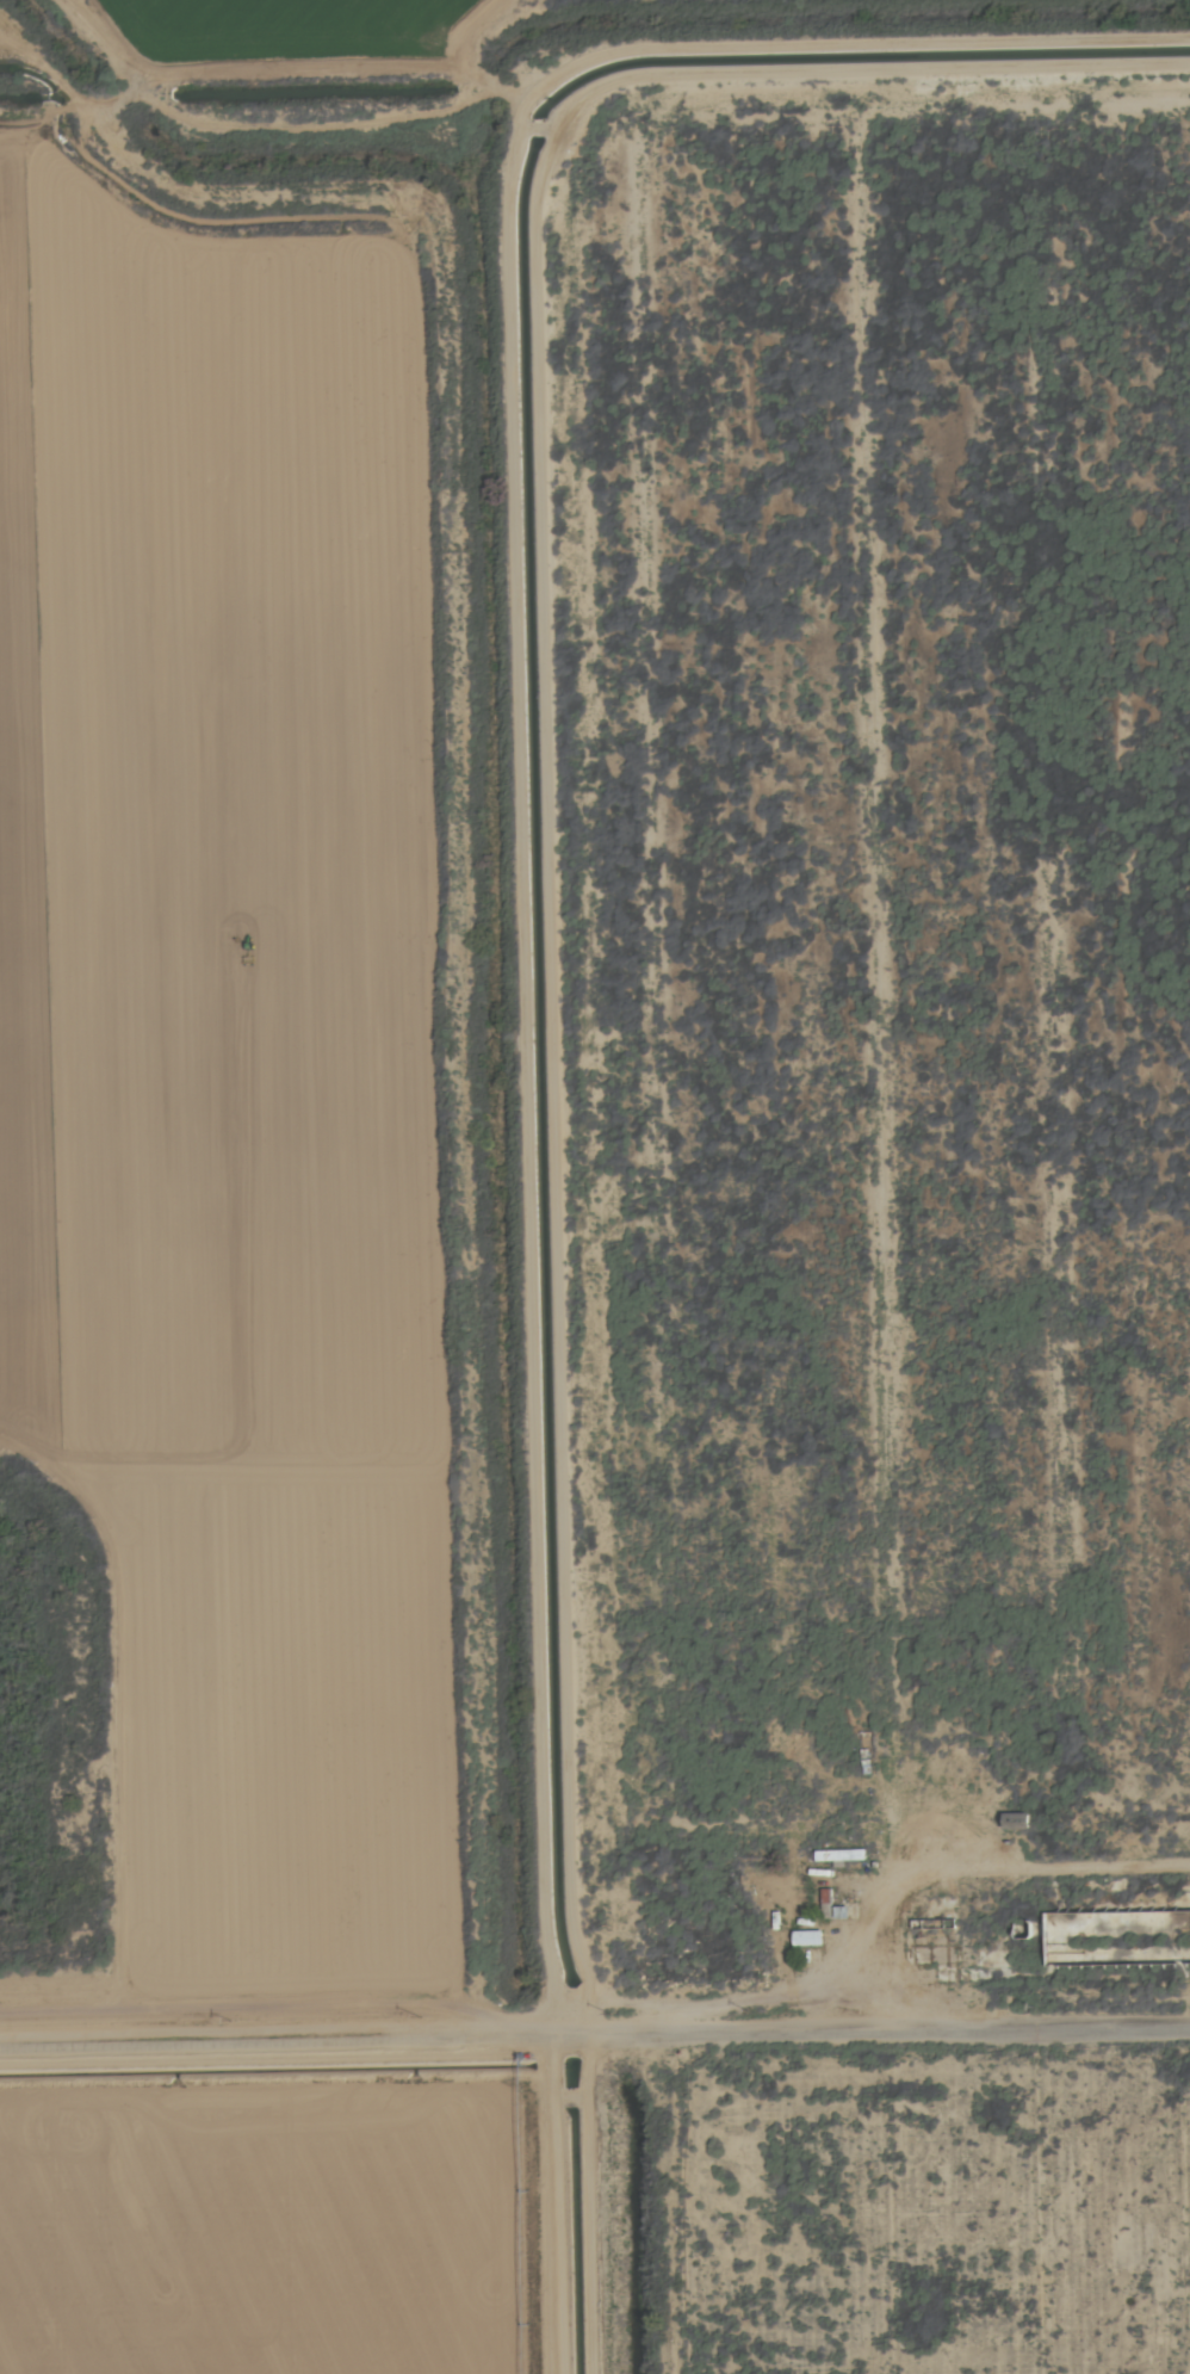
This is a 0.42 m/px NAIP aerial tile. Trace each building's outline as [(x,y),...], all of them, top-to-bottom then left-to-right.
[(829,1946),(829,1931),(799,1932),(799,1947),(829,1946)]
